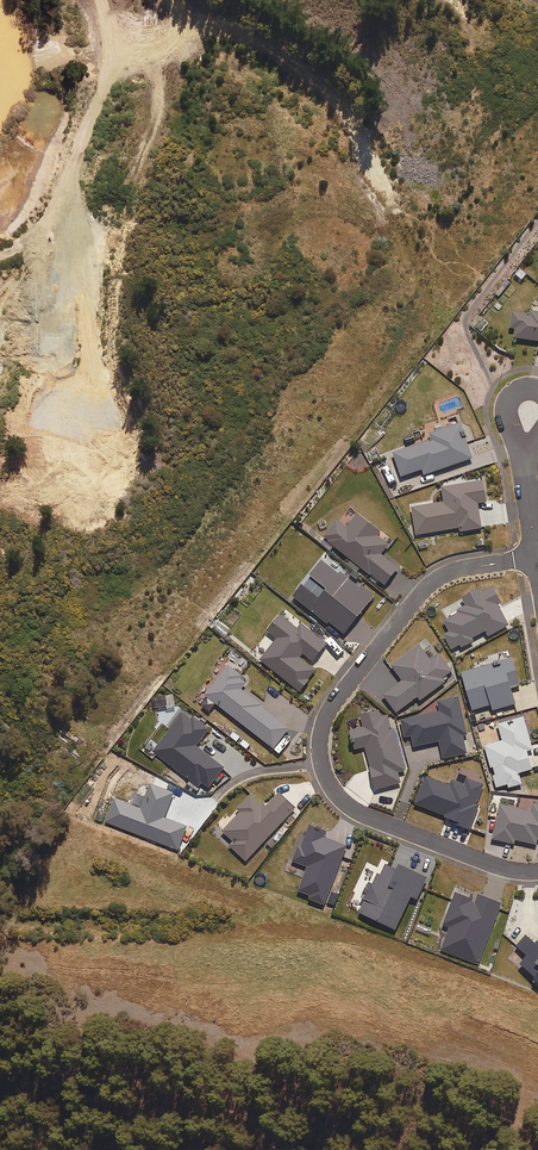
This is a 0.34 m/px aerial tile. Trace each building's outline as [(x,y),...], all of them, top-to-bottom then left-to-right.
[(530,312),(530,314),(513,312),(511,329),(515,329),(514,339),(537,342),(537,313),(530,312)] [(424,477),(473,460),(460,425),(430,435),(432,441),(393,455),(401,479),(422,471),(424,477)] [(478,505),(486,504),(482,483),(441,490),(444,504),(412,509),(416,536),(460,529),(461,533),(482,530),(478,505)] [(378,537),(381,533),(359,516),(350,529),(339,520),(324,539),(386,586),(400,569),(383,555),(390,546),(378,537)] [(345,636),(374,598),(324,560),(312,577),(329,590),(321,600),(303,587),(295,598),(345,636)] [(498,606),(501,604),(492,588),(481,594),(479,591),(463,600),(468,609),(444,622),(449,632),(444,635),(452,650),(484,632),(488,638),(509,627),(498,606)] [(315,664),(330,646),(286,611),(269,633),(278,641),(262,661),(301,692),(317,672),(301,658),(304,655),(315,664)] [(439,655),(430,661),(419,646),(388,669),(398,684),(384,695),(397,713),(418,698),(420,701),(445,683),(442,679),(452,672),(439,655)] [(511,689),(520,686),(512,659),(462,673),(472,711),(491,706),(493,711),(515,705),(511,689)] [(243,691),(250,682),(230,667),(207,697),(275,750),(291,729),(243,691)] [(463,736),(467,735),(459,698),(438,703),(440,712),(401,721),(405,737),(412,735),(414,747),(440,742),(444,759),(467,753),(463,736)] [(392,731),(386,710),(361,717),(364,728),(350,732),(355,751),(365,748),(376,790),(401,784),(399,773),(406,771),(395,730),(392,731)] [(196,719),(193,722),(183,714),(153,752),(190,782),(185,788),(195,796),(204,786),(209,790),(225,769),(197,747),(210,731),(196,719)] [(527,752),(533,750),(524,718),(499,725),(503,742),(486,747),(498,787),(508,785),(509,788),(522,785),(519,774),(532,770),(527,752)] [(450,782),(449,786),(425,777),(414,805),(444,816),(443,819),(470,830),(479,807),(476,806),(483,786),(467,780),(464,788),(450,782)] [(247,862),(297,809),(280,794),(267,808),(253,795),(239,810),(242,813),(224,832),(235,843),(231,847),(247,862)] [(530,812),(500,805),(492,840),(514,845),(515,841),(536,846),(537,840),(537,806),(532,804),(530,812)] [(312,897),(311,900),(325,906),(327,901),(336,905),(340,895),(331,892),(348,847),(324,838),(326,832),(309,825),(294,862),(309,868),(300,892),(312,897)] [(401,867),(399,871),(388,866),(383,877),(378,875),(360,914),(397,931),(413,898),(418,900),(428,879),(401,867)] [(477,896),(475,902),(455,895),(443,925),(450,928),(442,950),(479,964),(501,905),(477,896)] [(525,937),(516,947),(528,957),(520,966),(536,980),(535,982),(537,985),(537,948),(525,937)]
